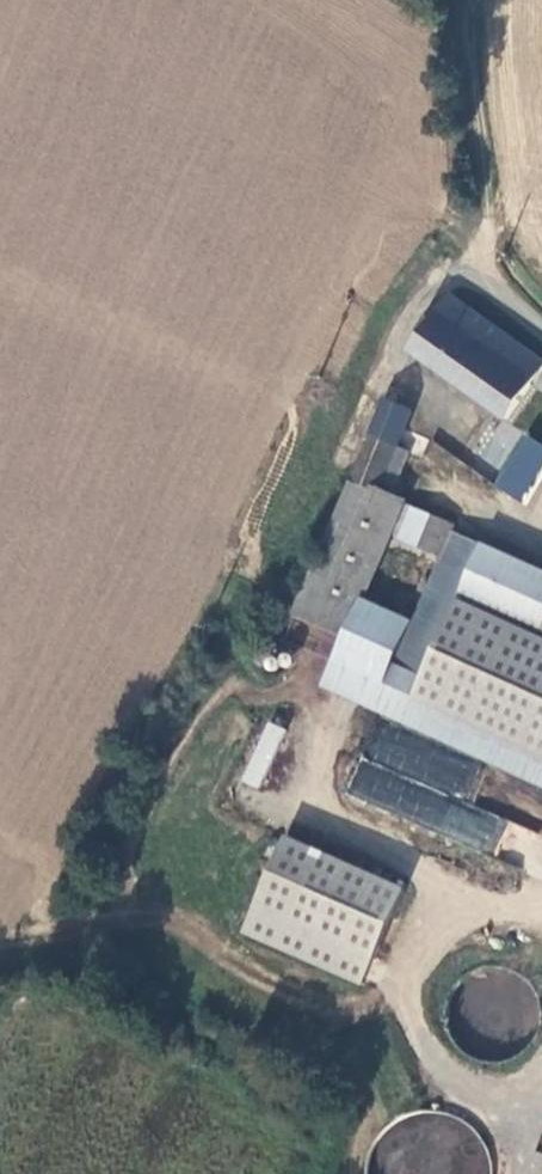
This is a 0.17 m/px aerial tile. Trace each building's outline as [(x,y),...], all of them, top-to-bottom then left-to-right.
[(487,428),(498,434),(520,402),(537,378),(441,314),(404,367),(487,428)] [(503,509),(531,469),(522,462),(541,433),(541,418),(520,402),(498,434),(487,428),(456,478),(503,509)] [(376,418),(344,497),(337,494),(290,623),(330,641),(377,544),(384,524),(365,514),(368,506),(380,512),(399,471),(386,466),(402,428),(376,418)] [(439,546),(441,540),(402,523),(398,531),(384,524),(377,544),(424,566),(429,568),(439,546)] [(439,546),(429,568),(424,566),(396,629),(441,648),(443,642),(440,640),(477,560),(439,546)] [(379,724),(541,803),(541,591),(477,560),(440,640),(443,642),(441,648),(396,629),(379,664),(341,646),(318,694),(356,713),(355,716),(378,727),(379,724)] [(241,783),(260,790),(283,727),(264,720),(241,783)] [(393,900),(277,847),(234,940),(350,994),(393,900)] [(478,1107),(370,1123),(378,1173),(488,1173),(478,1107)]
